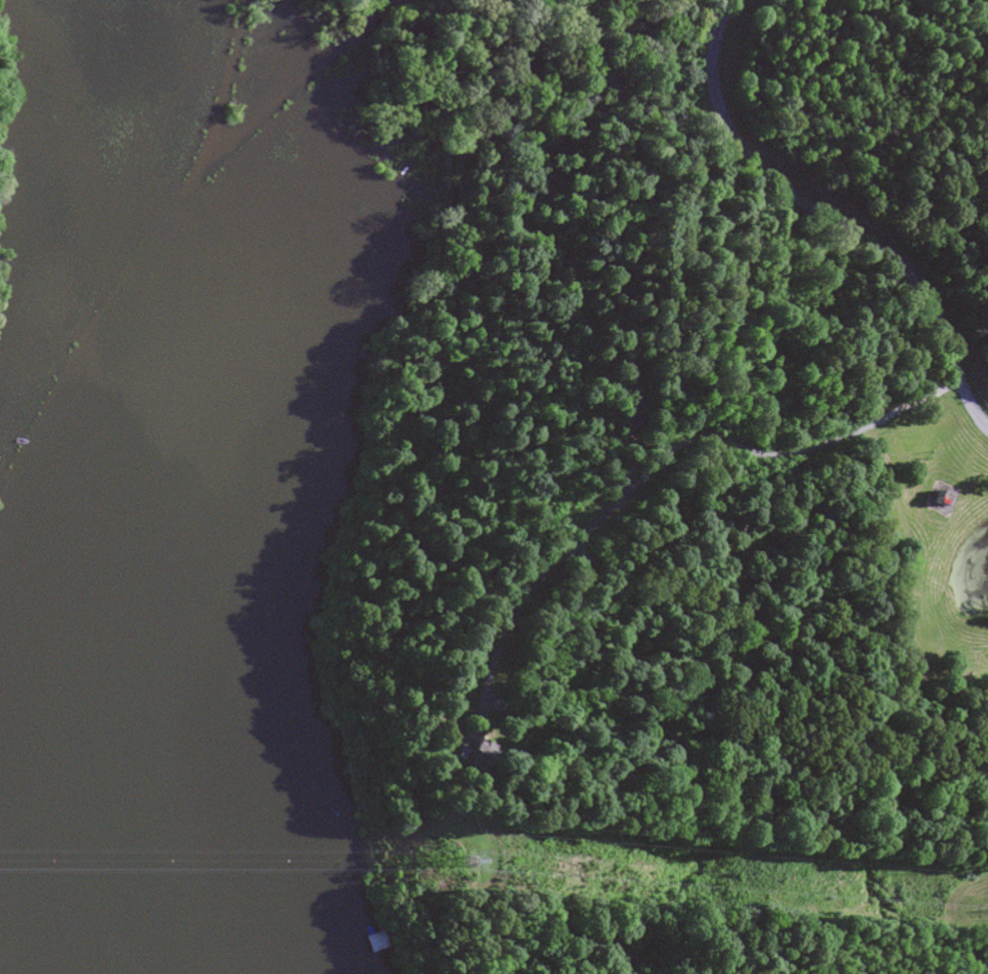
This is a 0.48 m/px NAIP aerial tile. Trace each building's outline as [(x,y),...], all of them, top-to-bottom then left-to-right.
[(366,938),(371,955),(390,950),(386,932),(366,938)]
